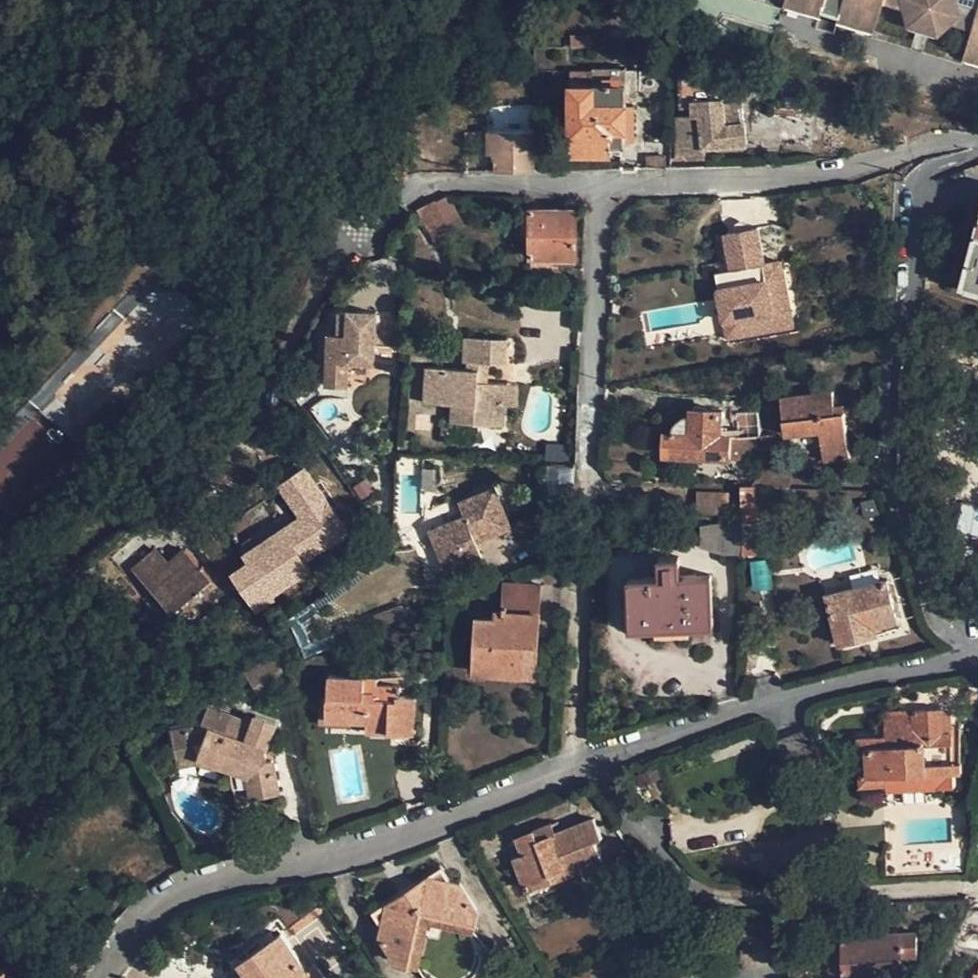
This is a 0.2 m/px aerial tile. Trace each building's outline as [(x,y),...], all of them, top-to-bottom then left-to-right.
[(785,7),(875,35),(884,4),(903,9),(905,30),(938,41),(950,26),(973,33),(963,62),(977,67),(977,0),(787,0),(785,7)] [(526,36),(525,21),(510,23),(511,38),(526,36)] [(570,47),(590,47),(590,35),(570,35),(570,47)] [(610,136),(610,148),(624,148),(625,143),(625,109),(625,84),(621,84),(621,69),(593,68),(594,72),(571,71),(569,136),(610,136)] [(684,150),(744,146),(742,103),(724,103),(723,73),(677,75),(680,110),(698,108),(698,115),(692,115),(693,120),(689,121),(689,128),(681,129),(684,150)] [(634,109),(625,109),(625,143),(633,144),(634,109)] [(521,171),(534,171),(533,150),(544,150),(544,123),(534,123),(534,131),(485,132),(486,153),(493,154),(493,172),(521,171)] [(479,133),(478,124),(465,124),(465,133),(479,133)] [(611,157),(610,148),(610,136),(569,136),(569,156),(611,157)] [(433,202),(416,209),(435,245),(449,239),(447,222),(433,202)] [(575,258),(575,208),(529,208),(530,258),(575,258)] [(727,257),(739,332),(787,325),(777,260),(760,262),(754,225),(723,231),(727,257)] [(969,270),(948,265),(944,278),(977,287),(977,236),(969,270)] [(739,332),(727,257),(711,259),(723,335),(739,332)] [(340,292),(339,335),(346,335),(348,311),(370,312),(371,293),(340,292)] [(68,437),(170,333),(162,325),(169,318),(153,303),(145,310),(129,294),(27,397),(68,437)] [(373,364),(373,360),(375,333),(376,313),(370,312),(348,311),(346,335),(339,335),(327,334),(324,384),(344,386),(345,383),(346,362),(373,364)] [(398,334),(375,333),(373,360),(397,361),(398,334)] [(489,425),(492,383),(487,383),(488,363),(494,363),(496,338),(465,337),(463,368),(426,366),(425,379),(440,380),(438,404),(452,405),(451,423),(489,425)] [(496,338),(494,363),(507,363),(508,339),(496,338)] [(372,384),(373,364),(346,362),(345,383),(372,384)] [(423,403),(438,404),(440,380),(425,379),(423,403)] [(492,383),(489,425),(501,426),(503,406),(504,383),(492,383)] [(518,384),(504,383),(503,406),(517,407),(518,384)] [(836,414),(835,405),(833,391),(781,397),(787,436),(821,433),(825,461),(849,458),(844,413),(836,414)] [(843,405),(835,405),(836,414),(844,413),(843,405)] [(736,461),(739,437),(722,436),(723,411),(692,409),(691,415),(685,415),(680,418),(675,422),(673,426),(672,433),(667,432),(666,436),(663,436),(663,449),(665,450),(665,455),(736,461)] [(762,436),(760,412),(736,413),(739,437),(757,436),(762,436)] [(61,443),(22,414),(0,442),(0,522),(61,443)] [(762,436),(764,467),(778,467),(774,435),(762,436)] [(758,462),(757,436),(739,437),(736,461),(758,462)] [(754,487),(765,471),(758,466),(741,486),(754,487)] [(764,467),(765,471),(754,487),(757,487),(791,488),(792,468),(778,467),(764,467)] [(757,487),(754,487),(741,486),(741,523),(757,522),(757,487)] [(485,489),(450,505),(457,518),(424,534),(441,574),(475,557),(470,544),(503,528),(485,489)] [(727,515),(727,494),(698,494),(697,515),(727,515)] [(967,498),(963,530),(977,532),(977,500),(967,498)] [(742,554),(742,540),(742,526),(724,528),(724,555),(742,554)] [(206,579),(173,531),(127,563),(160,610),(206,579)] [(243,556),(252,573),(231,585),(247,614),(268,603),(266,598),(307,577),(284,535),(243,556)] [(742,554),(742,556),(756,556),(755,538),(742,540),(742,554)] [(628,578),(630,615),(650,615),(650,627),(692,626),(691,613),(711,612),(710,576),(679,576),(678,557),(659,558),(660,578),(628,578)] [(867,629),(879,627),(899,622),(887,581),(827,595),(840,644),(869,637),(867,629)] [(476,625),(474,662),(506,664),(506,674),(534,676),(539,584),(503,582),(502,612),(495,611),(495,627),(476,625)] [(712,625),(711,612),(691,613),(692,626),(712,625)] [(631,628),(650,627),(650,615),(630,615),(631,628)] [(881,633),(879,627),(867,629),(869,637),(881,633)] [(279,648),(243,675),(254,689),(291,662),(279,648)] [(472,672),(506,674),(506,664),(474,662),(472,672)] [(378,677),(328,675),(328,697),(325,697),(325,719),(366,721),(366,730),(415,731),(415,711),(417,711),(418,695),(399,694),(399,685),(377,684),(378,677)] [(951,706),(942,707),(943,731),(953,730),(951,706)] [(943,731),(942,707),(915,708),(917,732),(886,734),(858,736),(861,775),(930,772),(930,760),(955,759),(953,730),(943,731)] [(884,710),(886,734),(917,732),(915,708),(884,710)] [(265,749),(268,740),(276,722),(255,715),(251,723),(229,715),(223,730),(209,726),(199,753),(229,763),(231,772),(234,787),(250,786),(252,798),(279,793),(272,760),(268,761),(265,749)] [(196,760),(231,772),(229,763),(199,753),(196,760)] [(956,786),(955,759),(930,760),(930,772),(861,775),(862,786),(888,785),(889,790),(956,786)] [(527,890),(570,874),(603,860),(595,841),(603,838),(595,817),(557,831),(553,823),(518,836),(526,855),(514,860),(527,890)] [(573,881),(570,874),(527,890),(531,897),(573,881)] [(418,966),(428,920),(472,930),(477,908),(460,883),(428,876),(387,902),(380,936),(395,961),(418,966)] [(330,904),(315,882),(270,904),(280,918),(290,932),(330,904)] [(274,922),(280,918),(270,904),(264,908),(274,922)] [(829,974),(844,973),(901,970),(904,970),(904,958),(919,957),(917,932),(889,932),(889,927),(840,929),(841,948),(827,948),(829,974)] [(307,970),(281,933),(240,961),(244,968),(239,971),(234,977),(312,977),(307,970)] [(315,964),(307,970),(312,977),(325,977),(315,964)]
